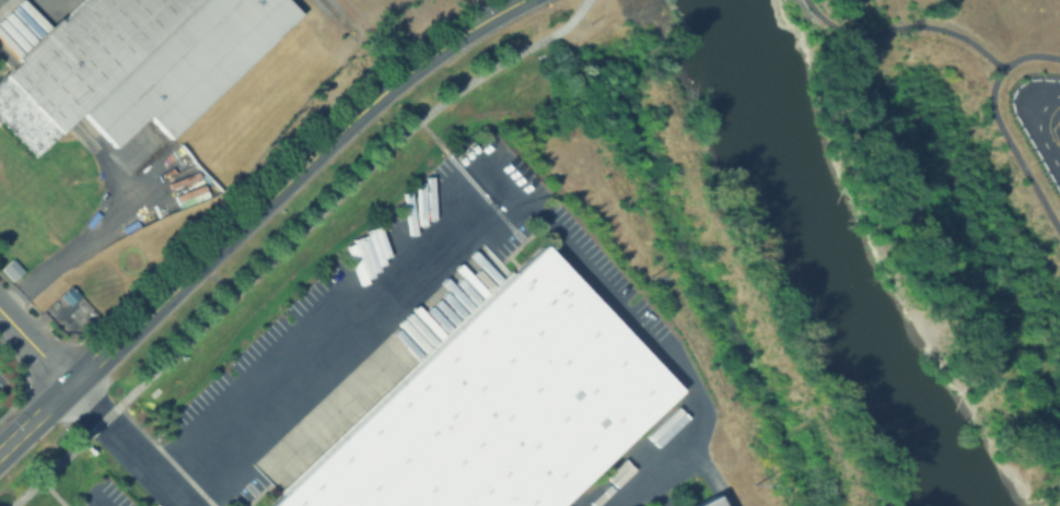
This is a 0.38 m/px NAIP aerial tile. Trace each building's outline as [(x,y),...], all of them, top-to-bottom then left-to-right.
[(296,17),(281,0),(85,0),(57,25),(53,20),(12,57),(16,61),(0,76),(0,119),(32,155),(80,113),(110,148),(147,115),(164,136),(296,17)] [(675,395),(533,246),(260,505),(558,505),(675,395)] [(58,295),(67,305),(78,294),(69,285),(58,295)] [(726,493),(697,505),(732,505),(726,493)]
